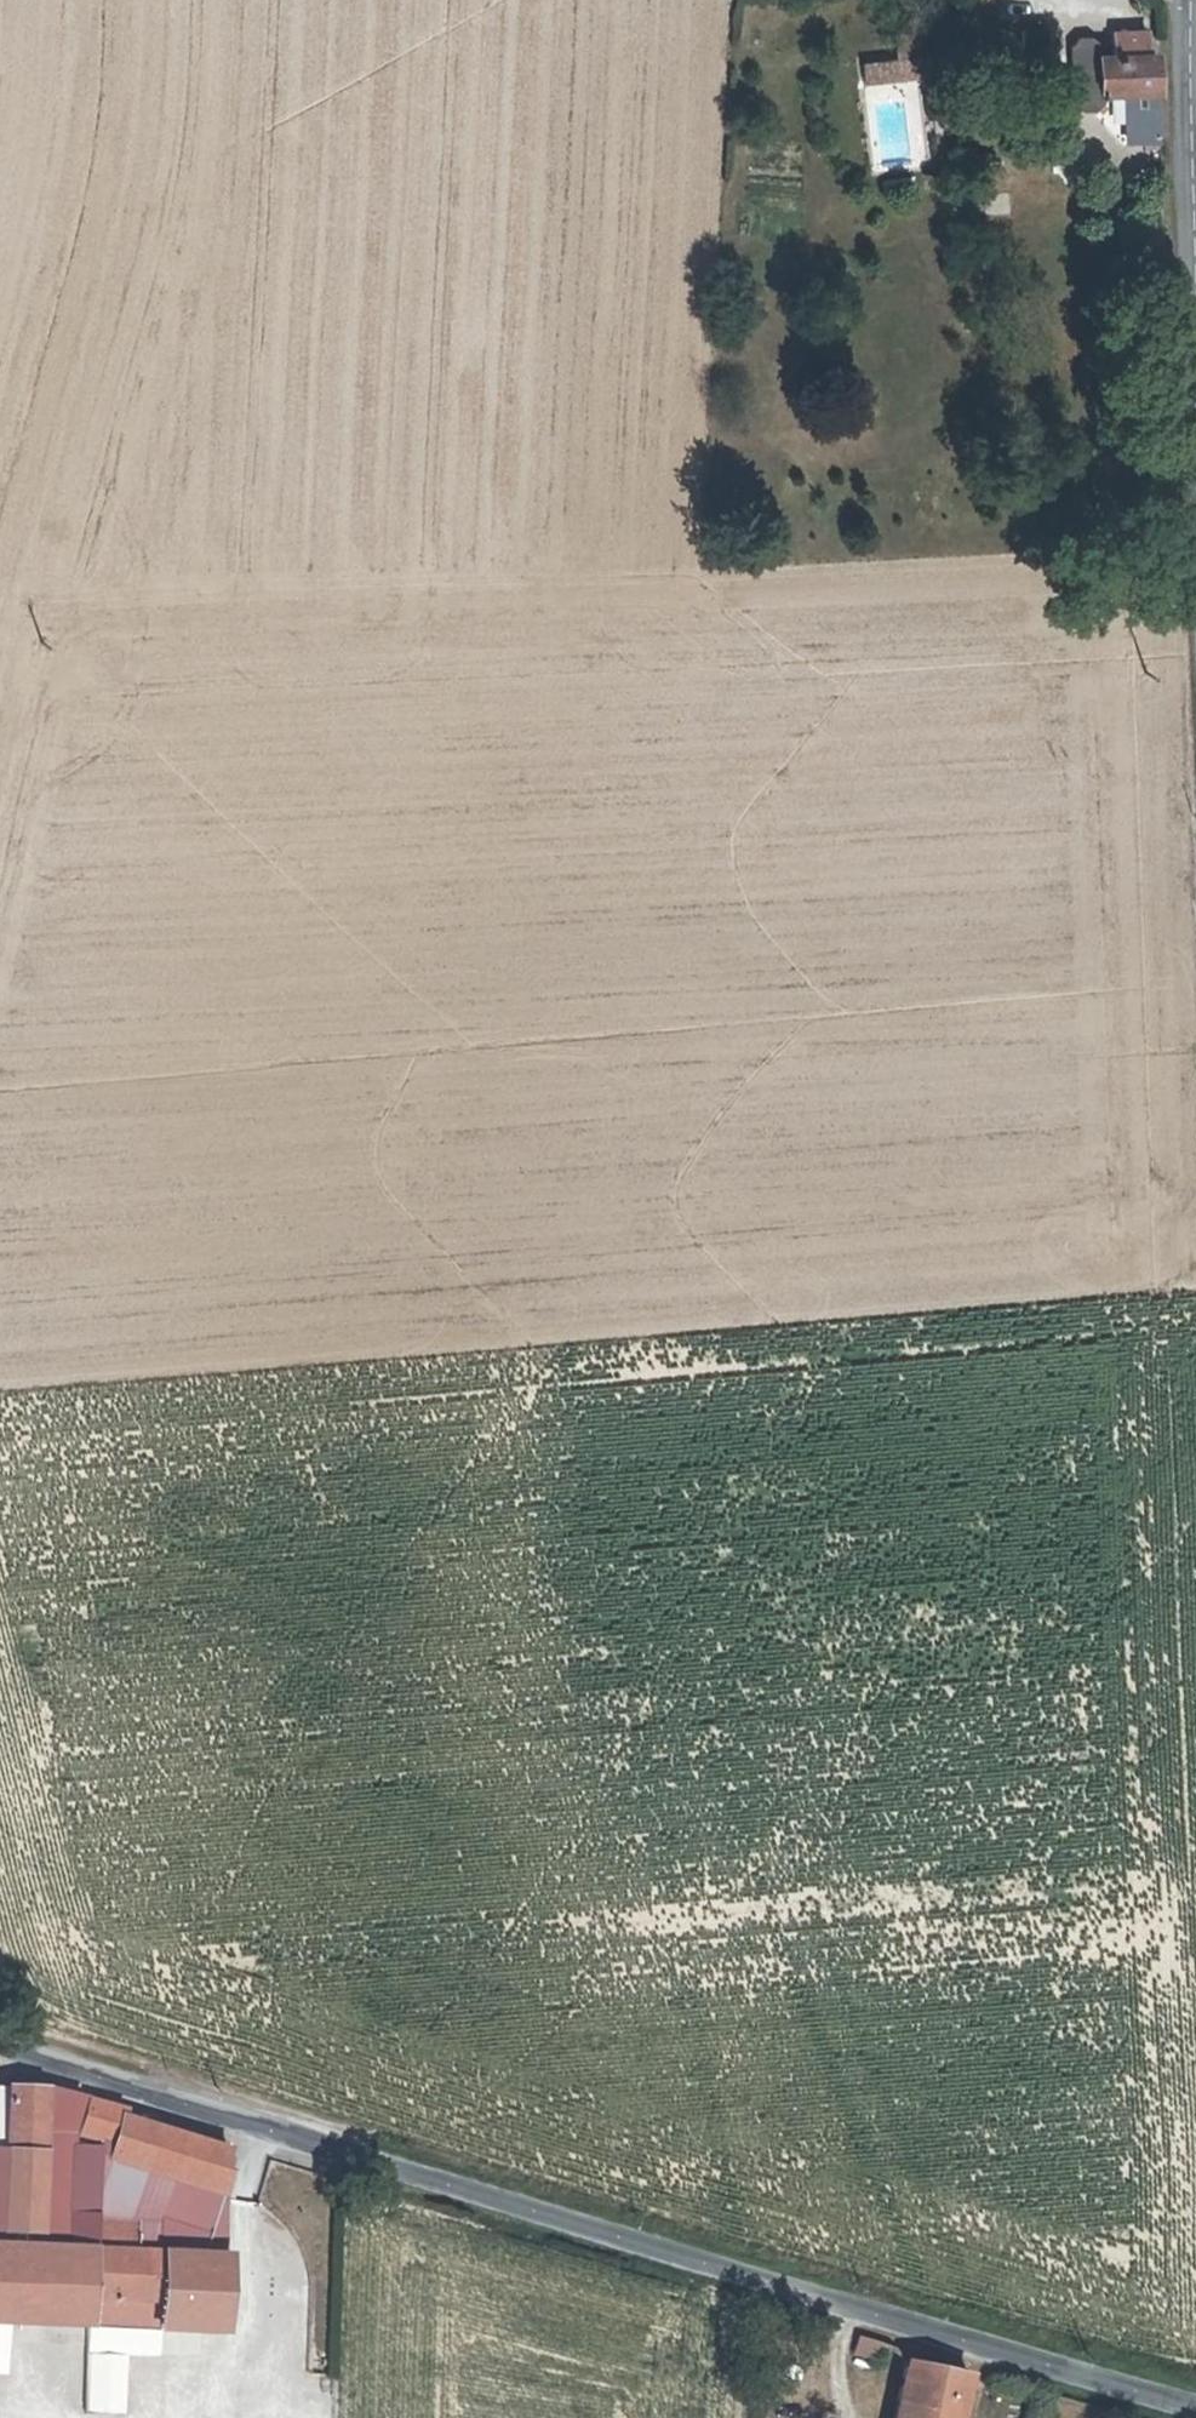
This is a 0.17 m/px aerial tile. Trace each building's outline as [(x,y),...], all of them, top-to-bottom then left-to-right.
[(1151,11),(1121,12),(1121,24),(1151,24),(1151,11)] [(1081,82),(1108,81),(1136,79),(1161,78),(1167,78),(1169,40),(1151,40),(1151,24),(1121,24),(1121,41),(1107,41),(1106,28),(1102,25),(1079,25),(1079,30),(1081,82)] [(912,53),(911,47),(888,47),(889,54),(893,54),(896,74),(912,72),(909,53),(912,53)] [(858,80),(896,74),(893,54),(889,54),(855,60),(858,80)] [(1136,131),(1161,130),(1161,78),(1136,79),(1136,131)] [(1108,94),(1108,81),(1081,82),(1081,91),(1087,96),(1108,94)] [(47,2154),(50,2156),(51,2094),(0,2092),(0,2151),(47,2154)] [(51,2094),(50,2243),(0,2241),(0,2253),(78,2258),(82,2136),(94,2139),(101,2100),(51,2094)] [(121,2146),(117,2166),(238,2205),(239,2153),(134,2119),(134,2111),(101,2100),(94,2139),(121,2146)] [(105,2164),(102,2227),(144,2230),(144,2262),(162,2264),(160,2308),(170,2308),(170,2334),(233,2337),(237,2263),(234,2263),(232,2204),(117,2166),(121,2146),(105,2164)] [(47,2154),(0,2151),(0,2241),(50,2243),(50,2156),(47,2154)] [(102,2227),(101,2259),(99,2330),(170,2334),(170,2308),(160,2308),(162,2264),(144,2262),(144,2230),(102,2227)] [(99,2330),(101,2259),(78,2258),(0,2253),(0,2325),(99,2330)] [(881,2364),(886,2346),(857,2337),(851,2355),(881,2364)] [(883,2417),(961,2417),(969,2378),(895,2363),(883,2417)]
